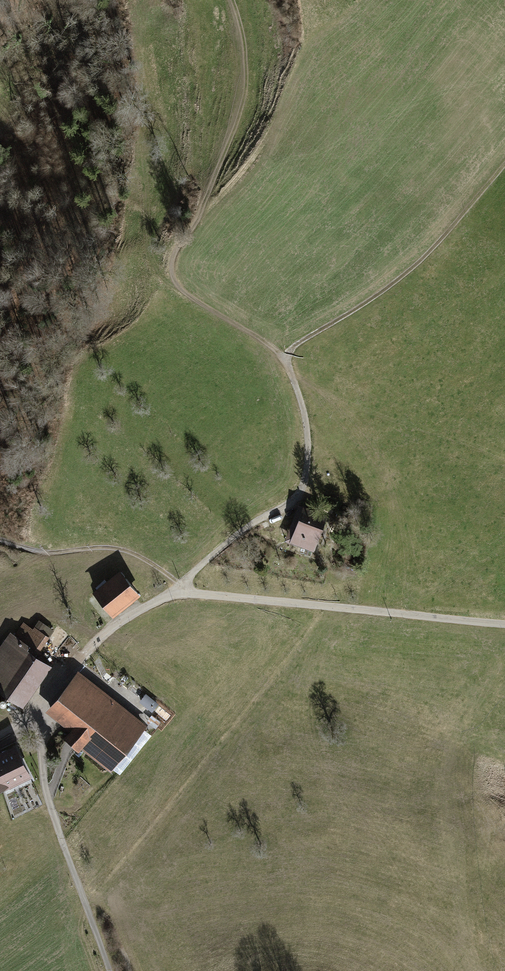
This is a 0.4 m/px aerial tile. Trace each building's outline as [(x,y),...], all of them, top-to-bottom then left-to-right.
[(299,505),(285,539),(316,553),(331,519),(299,505)] [(124,567),(96,591),(116,614),(144,590),(124,567)] [(0,651),(0,691),(25,708),(57,660),(14,630),(0,651)] [(86,671),(49,714),(114,769),(151,726),(86,671)] [(32,777),(17,748),(0,756),(0,793),(32,777)]
